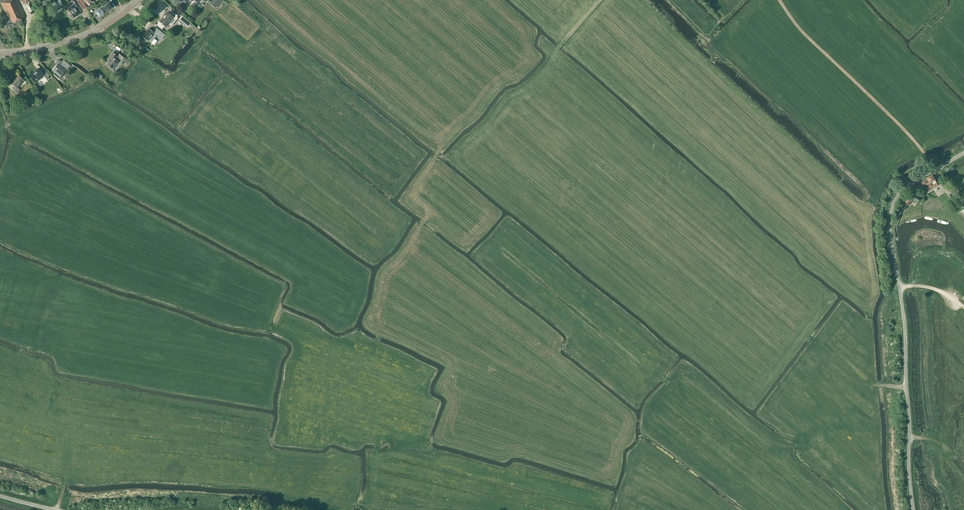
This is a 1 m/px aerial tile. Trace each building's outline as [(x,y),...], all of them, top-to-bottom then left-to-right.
[(7,15),(3,17),(4,19),(4,20),(6,23),(7,24),(4,25),(6,30),(23,23),(21,19),(25,17),(17,0),(0,0),(0,1),(7,15)] [(76,5),(74,1),(73,2),(72,1),(71,2),(66,5),(68,8),(74,18),(80,14),(79,14),(81,12),(76,5)] [(104,14),(113,8),(110,3),(96,12),(99,17),(104,14)] [(159,21),(156,26),(158,27),(161,29),(164,25),(166,27),(168,24),(171,26),(176,20),(177,18),(178,16),(171,11),(169,14),(168,13),(165,17),(164,16),(160,22),(159,21)] [(191,24),(182,16),(182,17),(180,20),(188,27),(191,24)] [(164,33),(158,29),(157,27),(154,31),(153,33),(149,29),(143,37),(148,41),(149,41),(151,43),(157,36),(158,33),(162,36),(164,33)] [(117,56),(113,53),(107,60),(110,62),(107,65),(113,69),(118,62),(117,61),(119,59),(122,61),(124,58),(119,54),(117,56)] [(66,71),(70,66),(64,61),(59,67),(57,65),(53,71),(55,73),(54,75),(59,79),(65,71),(66,71)] [(40,71),(38,68),(30,75),(36,82),(44,76),(45,77),(46,77),(48,75),(43,68),(40,71)] [(24,85),(26,83),(24,81),(24,80),(18,75),(11,83),(14,85),(12,88),(17,93),(20,90),(17,88),(21,83),(24,85)] [(938,185),(932,175),(927,178),(926,177),(909,187),(911,192),(920,187),(921,188),(922,187),(922,188),(925,186),(928,191),(938,185)] [(920,200),(915,195),(912,198),(911,197),(911,198),(909,197),(904,202),(908,205),(913,199),(917,203),(920,200)]
